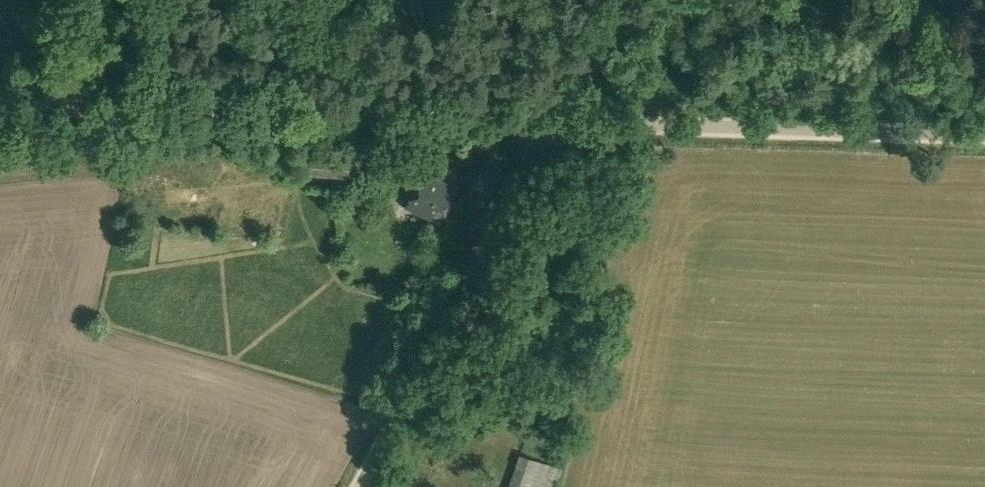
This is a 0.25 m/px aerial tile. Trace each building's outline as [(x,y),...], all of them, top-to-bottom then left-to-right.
[(307,175),(366,178),(367,159),(308,156),(307,175)] [(407,206),(440,223),(458,188),(424,171),(407,206)] [(563,468),(520,453),(509,486),(557,486),(563,468)]
